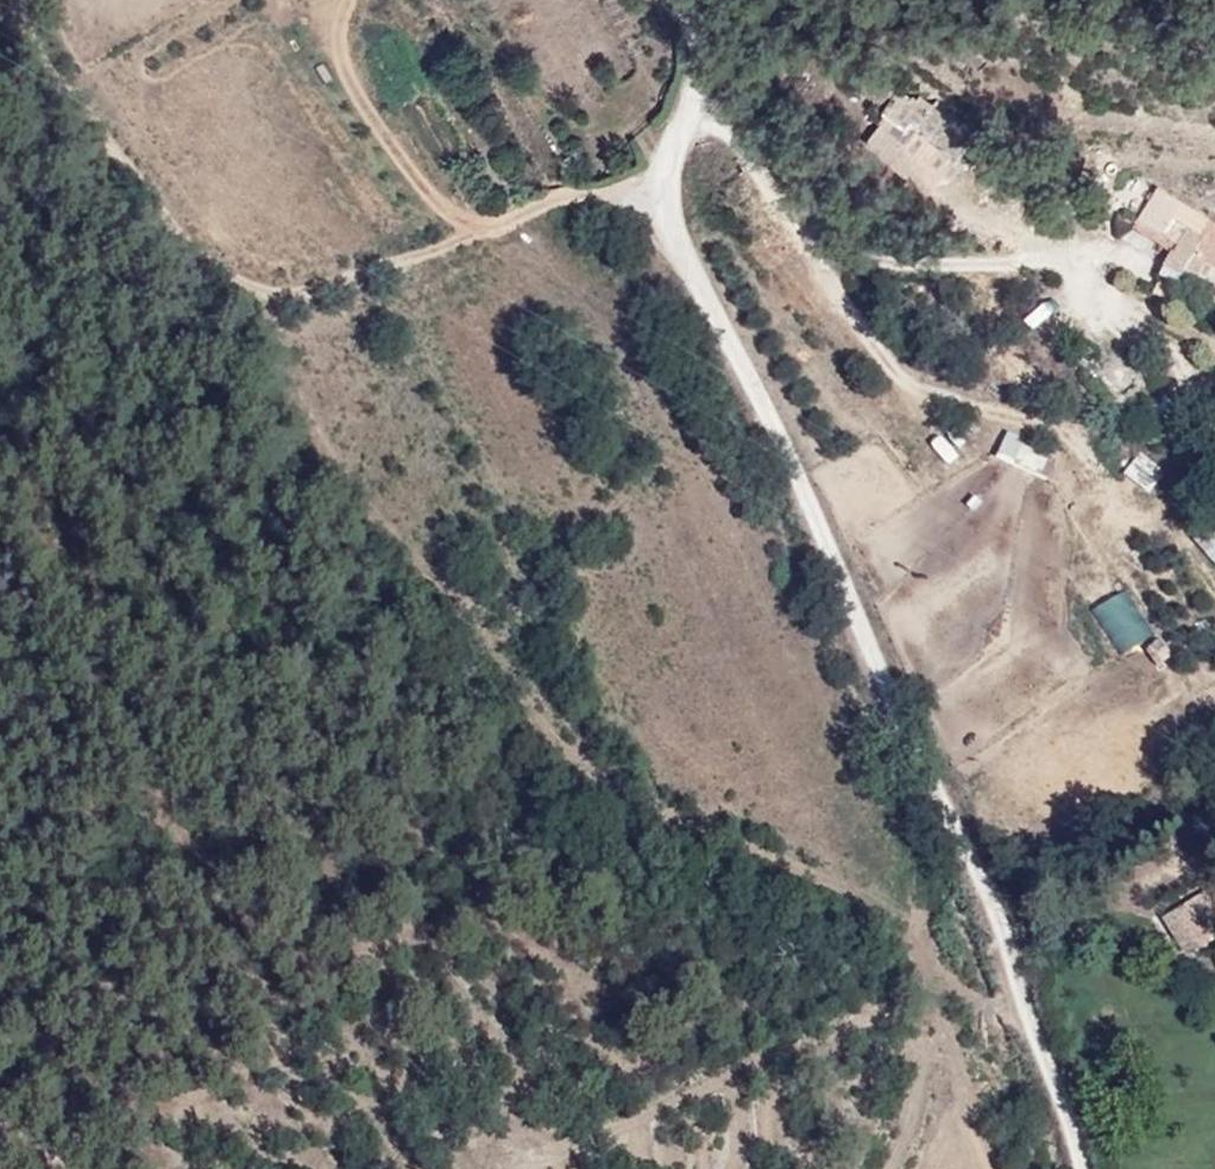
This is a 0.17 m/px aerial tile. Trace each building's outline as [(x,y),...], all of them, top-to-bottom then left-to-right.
[(860,143),(930,202),(972,152),(902,93),(860,143)] [(1099,264),(1214,315),(1214,222),(1127,195),(1099,264)] [(1026,335),(1051,354),(1072,328),(1047,308),(1026,335)] [(1041,479),(1049,454),(1002,438),(994,463),(1041,479)] [(1147,493),(1163,468),(1137,452),(1121,477),(1147,493)] [(1096,607),(1116,657),(1155,642),(1134,591),(1096,607)] [(1183,961),(1214,942),(1214,936),(1193,900),(1158,921),(1183,961)]
